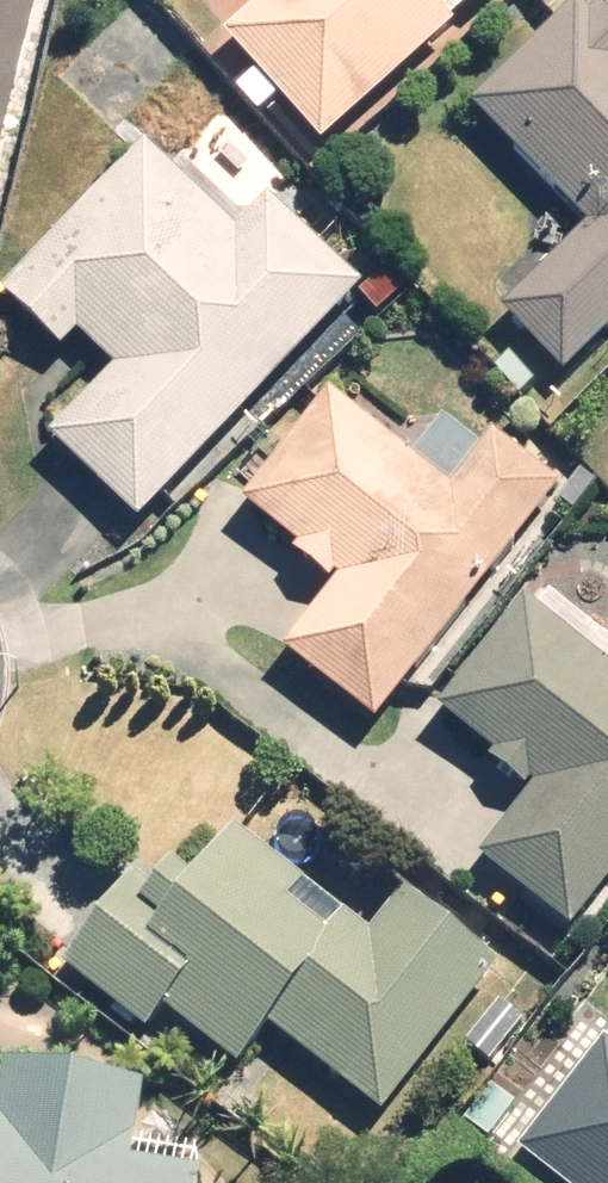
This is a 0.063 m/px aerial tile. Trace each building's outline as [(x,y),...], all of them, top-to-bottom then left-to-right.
[(53,0),(0,0),(0,225),(53,0)] [(492,0),(281,0),(234,42),(245,55),(232,67),(275,115),(298,95),(336,138),(492,0)] [(607,339),(607,6),(603,0),(584,0),(477,100),(575,205),(495,280),(577,368),(607,339)] [(150,523),(376,285),(280,194),(247,230),(155,142),(15,289),(76,347),(96,326),(136,365),(64,441),(150,523)] [(387,715),(580,485),(506,423),(488,445),(453,415),(426,447),(354,386),(259,499),(305,538),(299,545),(339,578),(291,635),(387,715)] [(607,895),(607,632),(552,587),(455,708),(507,750),(498,760),(538,792),(487,855),(579,930),(607,895)] [(156,877),(80,966),(159,1034),(182,1008),(256,1072),(287,1035),(389,1123),(520,971),(413,878),(373,924),(256,823),(211,875),(192,859),(168,887),(156,877)] [(530,1150),(571,1182),(607,1182),(607,1051),(530,1150)] [(225,1173),(208,1171),(212,1145),(151,1136),(159,1080),(14,1057),(0,1150),(0,1182),(223,1182),(225,1173)]
